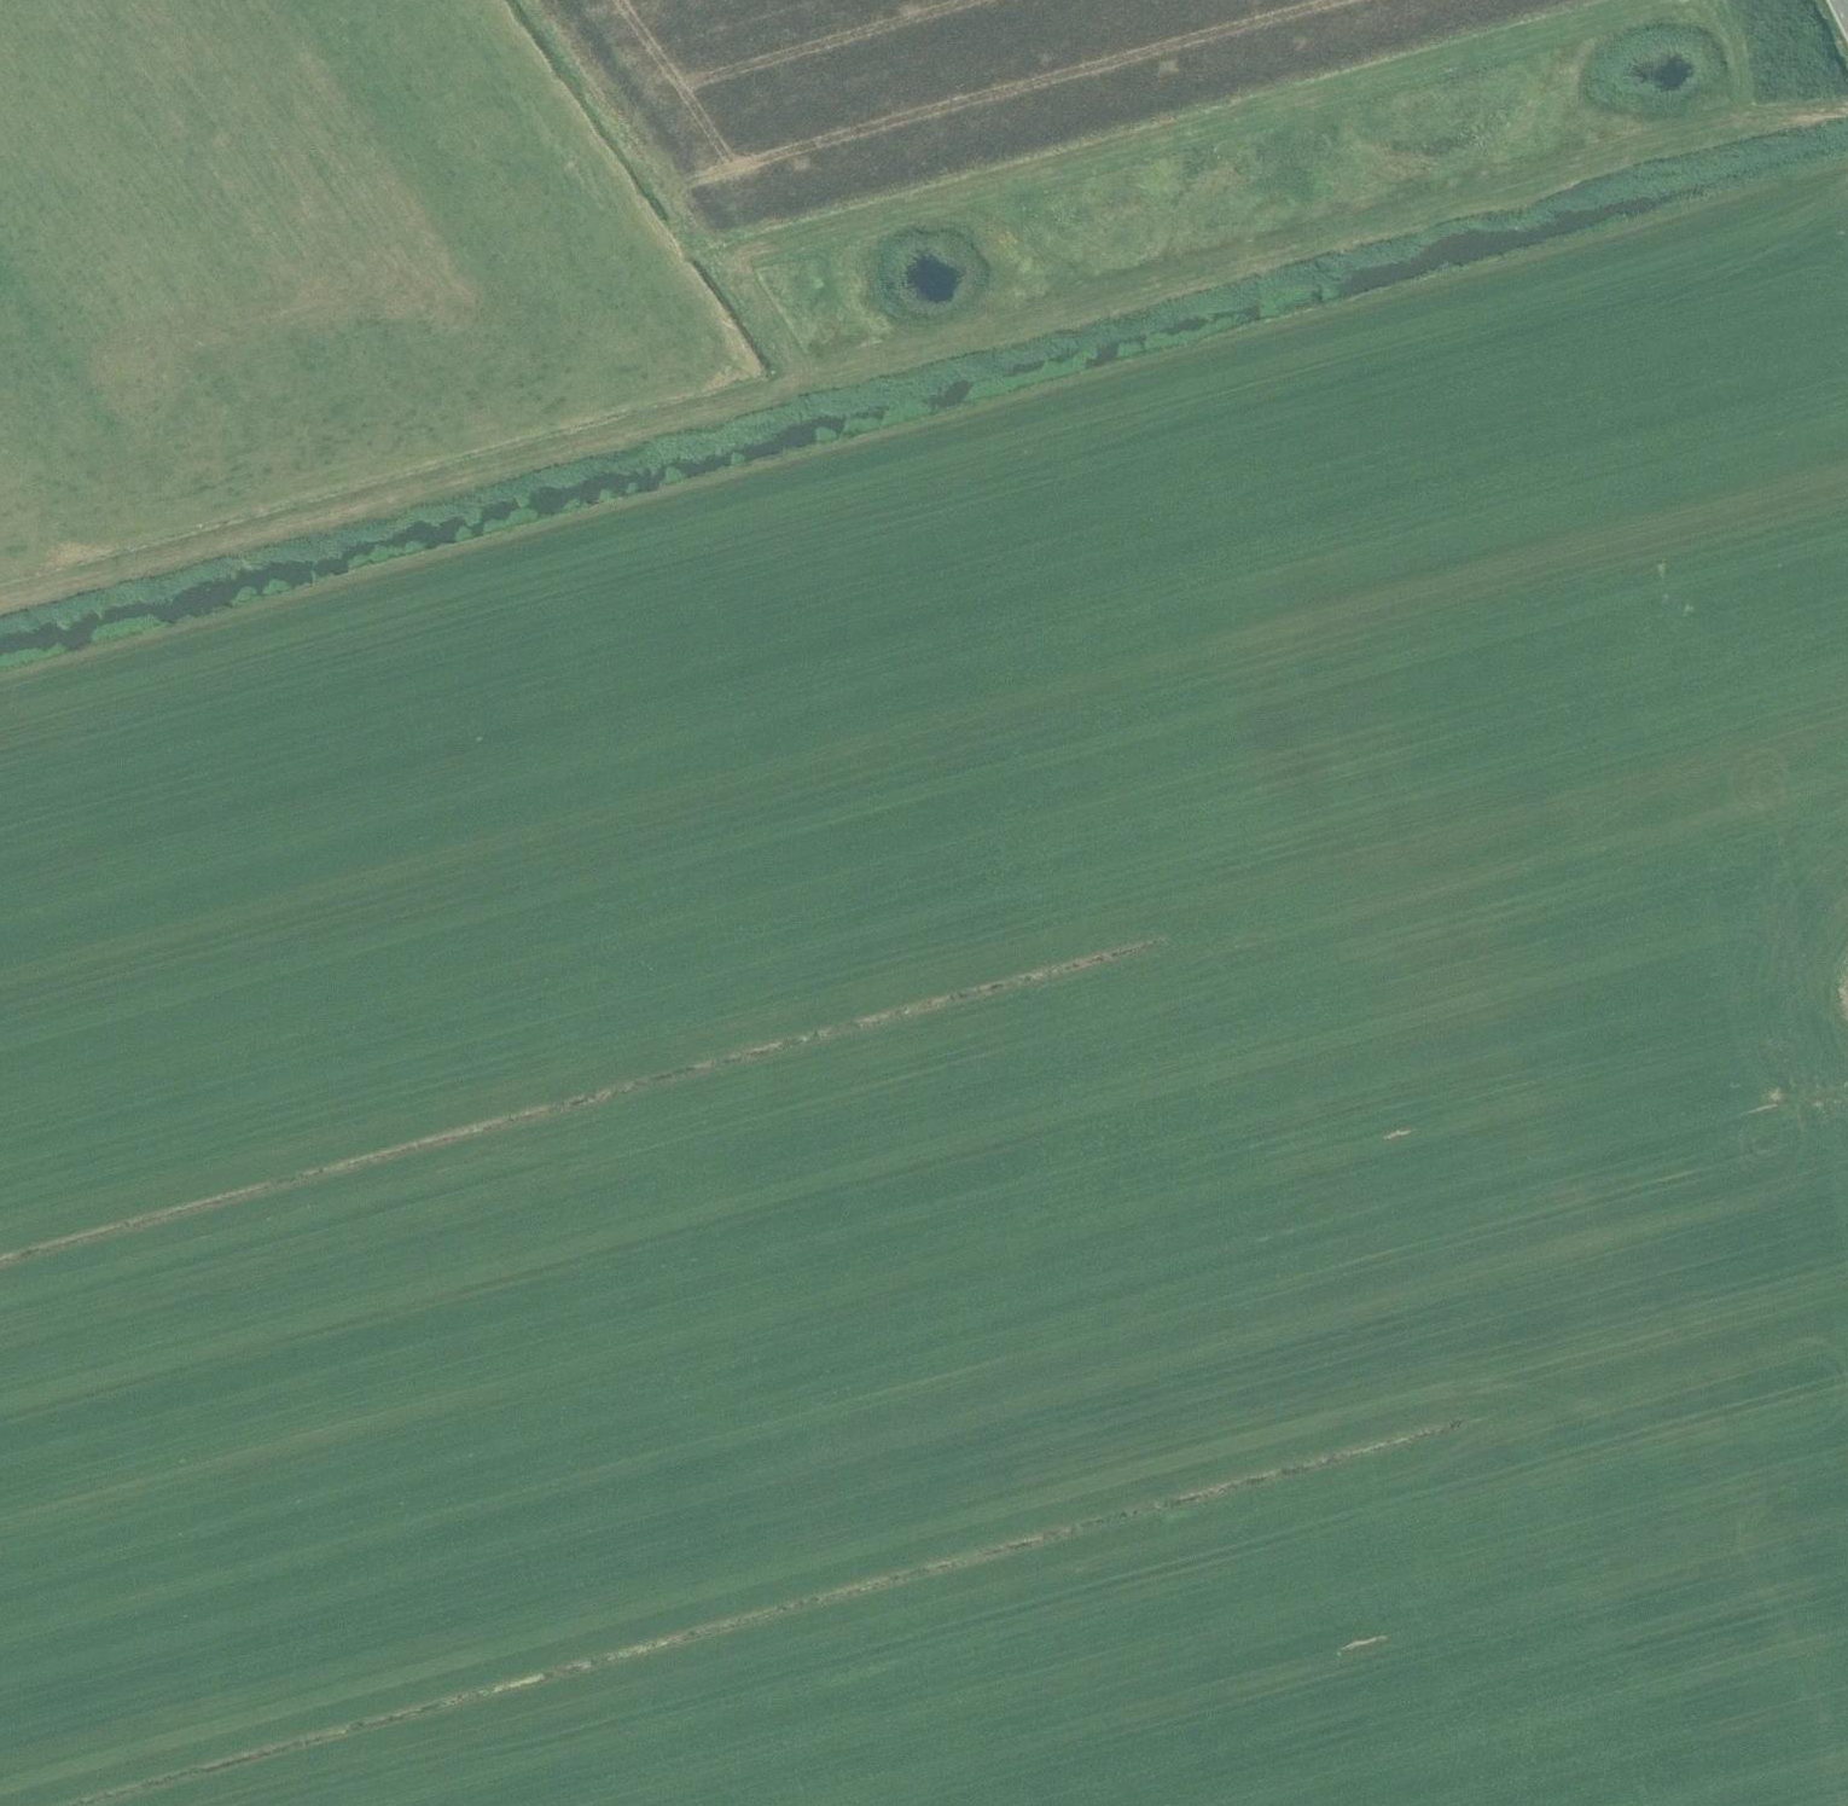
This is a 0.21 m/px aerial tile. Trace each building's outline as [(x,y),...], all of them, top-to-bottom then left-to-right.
[(1839,1081),(1841,1093),(1847,1092),(1847,1080),(1839,1081)]
